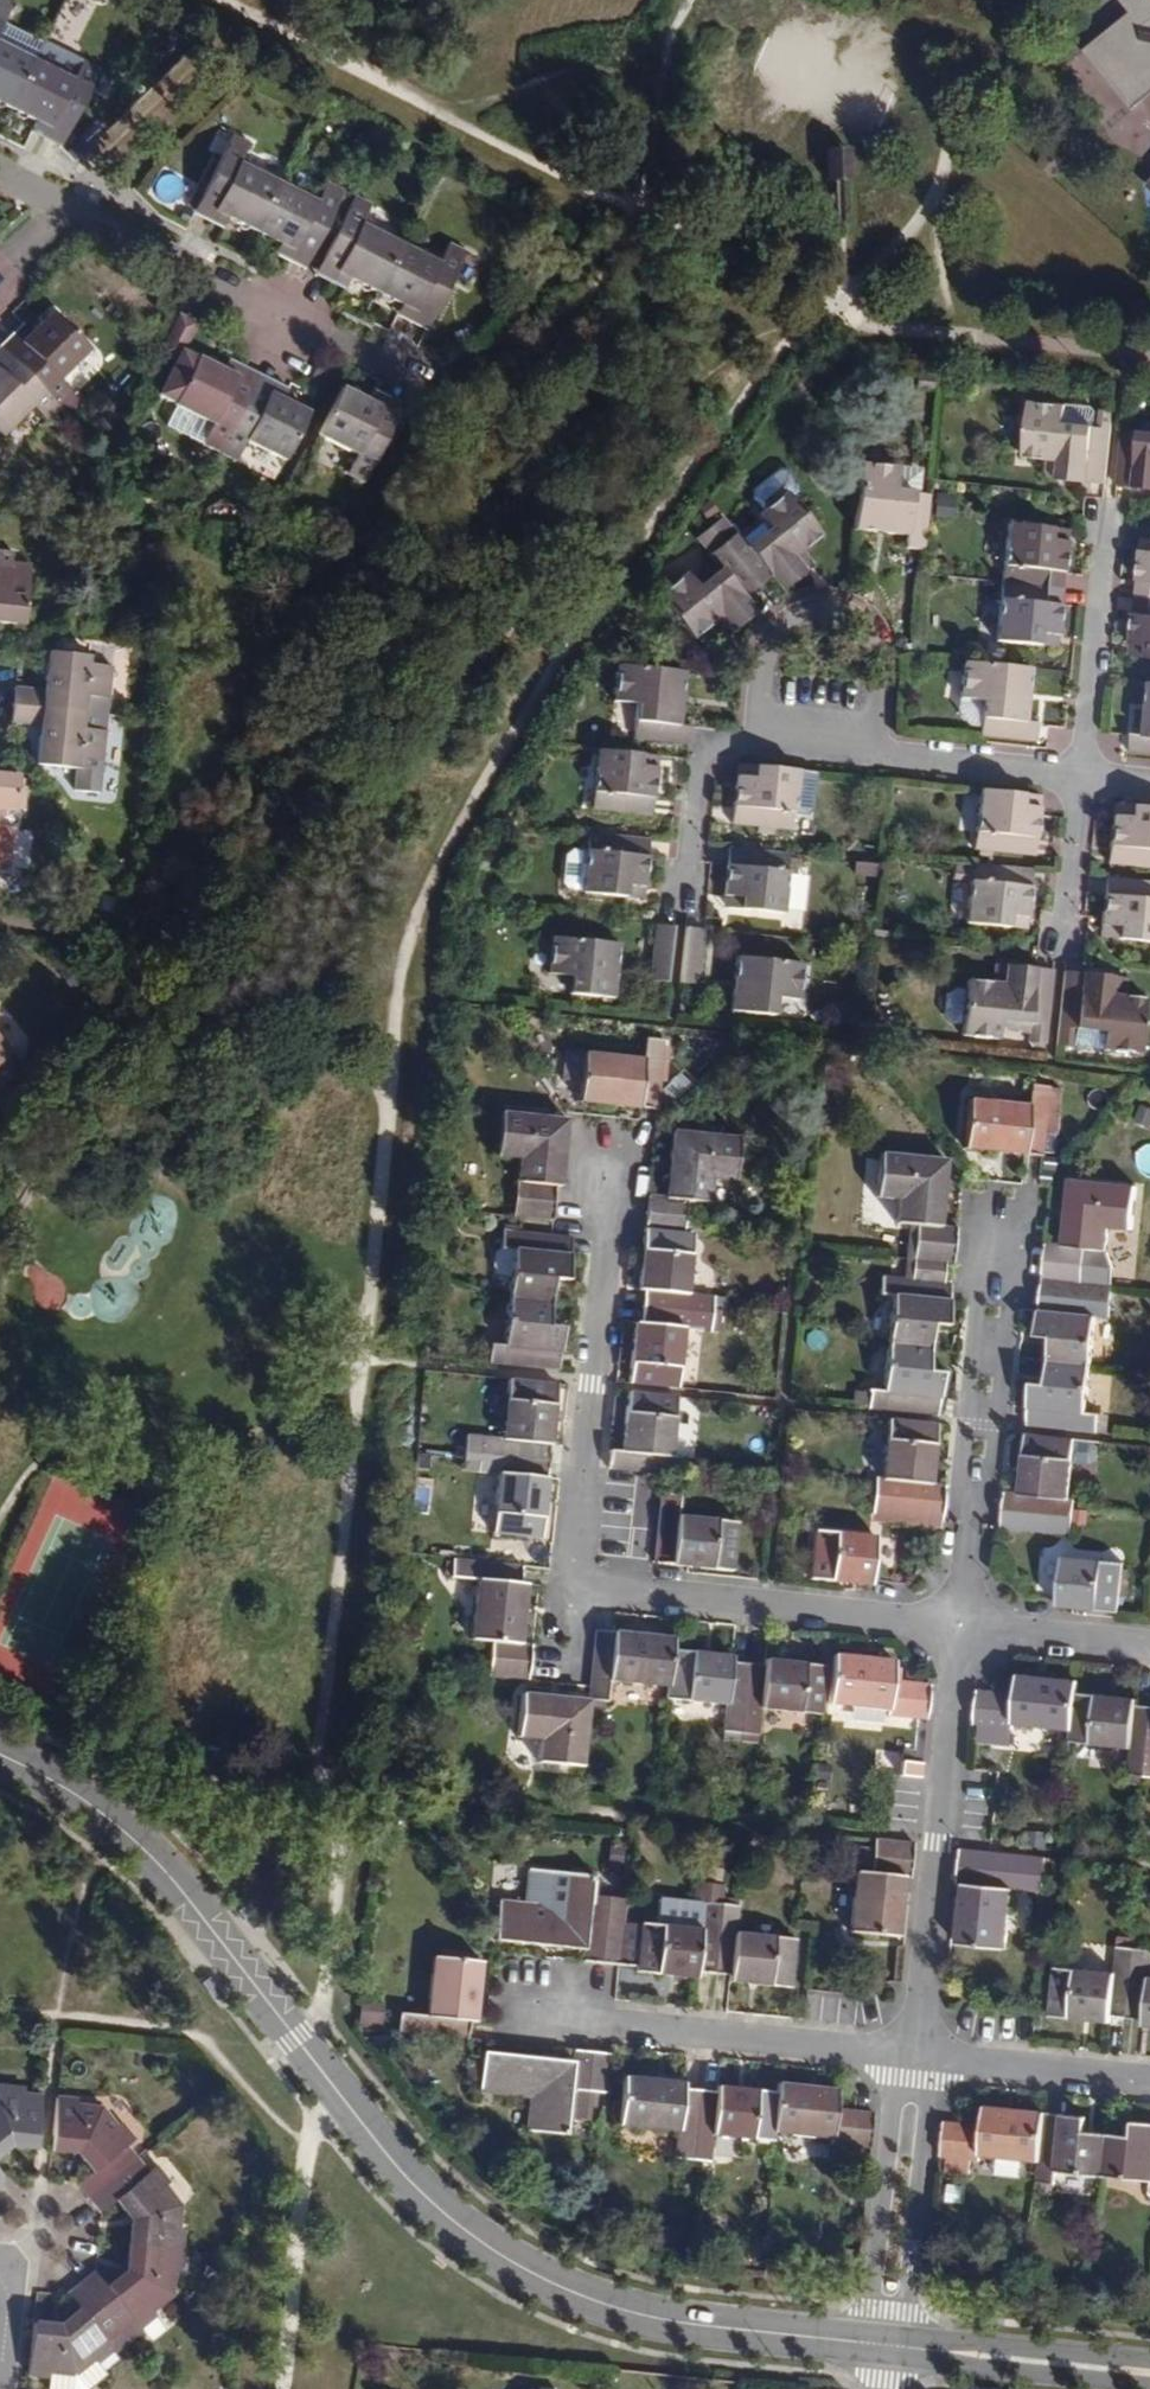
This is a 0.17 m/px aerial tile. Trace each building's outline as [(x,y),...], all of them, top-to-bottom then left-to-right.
[(1132,15),(1083,52),(1133,114),(1149,100),(1149,0),(1120,0),(1132,15)] [(36,57),(0,38),(0,105),(9,110),(36,57)] [(36,57),(9,110),(38,123),(49,129),(54,120),(70,128),(100,67),(83,57),(74,75),(36,57)] [(49,129),(38,123),(30,137),(58,151),(70,128),(54,120),(49,129)] [(228,219),(252,231),(277,179),(241,160),(250,142),(233,133),(201,194),(219,203),(214,212),(228,219)] [(849,178),(847,145),(821,146),(822,179),(849,178)] [(277,179),(252,231),(281,246),(292,252),(297,243),(315,252),(347,191),(329,181),(320,200),(277,179)] [(221,233),(228,219),(214,212),(219,203),(201,194),(189,217),(221,233)] [(349,281),(373,293),(400,242),(361,221),(370,204),(354,195),(323,256),(338,264),(333,272),(349,281)] [(400,242),(373,293),(403,309),(411,313),(415,304),(436,315),(467,254),(450,245),(441,263),(400,242)] [(310,260),(315,252),(297,243),(292,252),(281,246),(273,260),(300,274),(308,260),(310,260)] [(338,264),(323,256),(319,265),(312,279),(341,296),(349,281),(333,272),(338,264)] [(411,313),(403,309),(395,323),(423,337),(436,315),(415,304),(411,313)] [(30,347),(14,362),(62,410),(76,396),(62,383),(96,351),(55,309),(32,333),(23,341),(30,347)] [(14,362),(30,347),(23,341),(32,333),(20,322),(0,342),(0,348),(14,362)] [(14,362),(0,348),(0,376),(14,362)] [(195,352),(184,374),(201,383),(205,374),(216,380),(223,367),(195,352)] [(14,362),(0,376),(0,434),(5,440),(36,410),(48,423),(62,410),(14,362)] [(177,427),(219,448),(247,395),(216,380),(205,374),(201,383),(184,374),(151,436),(169,444),(177,427)] [(308,409),(279,394),(272,408),(286,415),(281,423),(297,431),(308,409)] [(247,395),(219,448),(256,467),(247,484),(264,493),(297,431),(281,423),(286,415),(272,408),(247,395)] [(1022,457),(1046,459),(1057,461),(1056,480),(1103,485),(1111,413),(1103,412),(1102,427),(1093,426),(1063,423),(1062,422),(1064,405),(1027,400),(1022,457)] [(1063,423),(1093,426),(1095,409),(1064,405),(1062,422),(1063,423)] [(1142,422),(1142,431),(1149,432),(1149,423),(1142,422)] [(1149,491),(1149,432),(1142,431),(1124,428),(1117,487),(1149,491)] [(335,539),(368,477),(350,469),(355,460),(341,453),(315,440),(288,493),(327,512),(318,531),(335,539)] [(378,456),(348,440),(341,453),(355,460),(350,469),(368,477),(378,456)] [(1057,461),(1046,459),(1044,479),(1056,480),(1057,461)] [(900,473),(860,469),(854,536),(877,538),(877,532),(890,532),(889,540),(912,542),(910,554),(923,555),(928,500),(918,498),(897,497),(900,475),(900,473)] [(920,477),(900,475),(897,497),(918,498),(920,477)] [(728,520),(714,531),(760,591),(773,581),(784,596),(811,576),(800,562),(808,556),(827,540),(793,494),(763,518),(768,524),(773,531),(751,548),(741,534),(739,536),(728,520)] [(768,524),(746,541),(751,548),(773,531),(768,524)] [(1007,527),(1001,586),(1062,592),(1067,544),(1050,542),(1051,531),(1007,527)] [(745,602),(760,591),(714,531),(700,541),(714,559),(716,564),(722,571),(698,589),(692,581),(687,575),(659,596),(693,642),(713,626),(721,620),(733,635),(758,617),(745,602)] [(1068,533),(1051,531),(1050,542),(1067,544),(1068,533)] [(877,532),(877,538),(889,540),(890,532),(877,532)] [(1143,537),(1141,551),(1149,551),(1149,538),(1143,537)] [(1149,601),(1149,551),(1141,551),(1136,599),(1149,601)] [(818,570),(808,556),(800,562),(811,576),(818,570)] [(23,623),(26,587),(7,585),(10,560),(0,559),(0,620),(23,623)] [(716,564),(692,581),(698,589),(722,571),(716,564)] [(1058,640),(1062,592),(1001,586),(996,645),(1039,650),(1041,638),(1058,640)] [(1136,599),(1132,647),(1149,650),(1149,601),(1136,599)] [(721,620),(713,626),(725,642),(733,635),(721,620)] [(1057,652),(1058,640),(1041,638),(1039,650),(1057,652)] [(65,711),(66,691),(91,693),(94,659),(70,657),(70,650),(29,647),(25,685),(0,682),(0,704),(65,711)] [(1149,661),(1149,653),(1149,650),(1132,647),(1131,660),(1149,661)] [(636,739),(692,743),(693,725),(682,725),(685,704),(677,703),(679,689),(686,690),(688,672),(621,666),(618,702),(640,703),(636,739)] [(1028,694),(1031,675),(964,668),(960,707),(983,709),(980,740),(1036,746),(1038,731),(1024,730),(1027,707),(1021,707),(1022,693),(1028,694)] [(685,704),(686,690),(679,689),(677,703),(685,704)] [(61,758),(86,760),(89,726),(64,724),(65,711),(0,704),(0,720),(22,722),(19,761),(61,764),(61,758)] [(1148,740),(1136,738),(1134,756),(1149,758),(1149,723),(1148,740)] [(653,816),(657,767),(639,766),(640,754),(597,750),(592,810),(653,816)] [(657,767),(658,756),(640,754),(639,766),(657,767)] [(759,783),(760,770),(738,768),(737,782),(759,783)] [(737,782),(737,790),(733,829),(797,835),(802,792),(803,774),(760,770),(759,783),(737,782)] [(819,793),(821,775),(803,774),(802,792),(819,793)] [(21,799),(12,798),(13,790),(14,778),(0,777),(0,815),(11,817),(11,810),(20,810),(21,799)] [(21,799),(22,791),(13,790),(12,798),(21,799)] [(1034,858),(1040,810),(1021,808),(1021,796),(979,791),(973,852),(1034,858)] [(1040,810),(1041,798),(1021,796),(1021,808),(1040,810)] [(1133,819),(1134,807),(1117,805),(1115,817),(1133,819)] [(1134,807),(1133,819),(1115,817),(1115,824),(1109,866),(1149,870),(1149,809),(1134,807)] [(628,894),(646,895),(650,846),(589,840),(583,903),(627,907),(628,894)] [(745,906),(744,919),(787,923),(793,862),(731,855),(725,904),(745,906)] [(1010,917),(1028,920),(1033,873),(972,866),(967,927),(1008,931),(1010,917)] [(1107,879),(1102,927),(1121,928),(1120,942),(1149,945),(1149,884),(1107,879)] [(645,909),(646,895),(628,894),(627,907),(645,909)] [(724,917),(744,919),(745,906),(725,904),(724,917)] [(1027,933),(1028,920),(1010,917),(1008,931),(1027,933)] [(1121,928),(1102,927),(1101,940),(1120,942),(1121,928)] [(666,989),(672,934),(654,932),(647,988),(666,989)] [(704,937),(685,935),(679,991),(698,992),(704,937)] [(612,1008),(614,983),(608,982),(609,972),(615,972),(617,950),(552,945),(548,984),(570,986),(568,1004),(612,1008)] [(803,969),(737,962),(735,985),(741,985),(740,997),(733,996),(731,1020),(774,1023),(776,1006),(799,1008),(803,969)] [(1001,989),(1003,969),(990,968),(988,987),(1001,989)] [(997,1046),(998,1035),(998,1026),(1025,1030),(1031,1030),(1029,1050),(1045,1050),(1053,974),(1003,969),(1001,989),(988,987),(964,984),(963,995),(959,1030),(959,1031),(958,1042),(997,1046)] [(1060,1051),(1079,1052),(1079,1034),(1108,1037),(1106,1054),(1106,1057),(1143,1060),(1149,1003),(1127,1001),(1129,984),(1115,983),(1114,980),(1068,975),(1060,1051)] [(959,1030),(963,995),(951,993),(942,1000),(940,1021),(946,1030),(959,1031),(959,1030)] [(998,1026),(998,1035),(1024,1038),(1025,1030),(998,1026)] [(19,1063),(8,1051),(14,1046),(0,1031),(0,1078),(19,1063)] [(1079,1052),(1106,1054),(1108,1037),(1079,1034),(1079,1052)] [(644,1058),(569,1050),(566,1080),(584,1082),(582,1100),(657,1108),(664,1037),(646,1035),(644,1058)] [(1050,1088),(1032,1087),(1029,1109),(970,1103),(965,1150),(1043,1158),(1050,1088)] [(567,1118),(499,1111),(494,1156),(516,1158),(511,1215),(552,1219),(556,1186),(560,1186),(567,1118)] [(645,1228),(685,1232),(686,1216),(688,1199),(710,1201),(712,1178),(735,1181),(739,1138),(673,1130),(667,1196),(649,1194),(645,1228)] [(915,1258),(948,1261),(954,1261),(957,1227),(939,1225),(945,1157),(879,1151),(876,1195),(898,1197),(896,1220),(893,1255),(908,1257),(915,1258)] [(1061,1241),(1082,1243),(1103,1245),(1105,1221),(1128,1223),(1132,1183),(1067,1177),(1061,1241)] [(896,1220),(887,1220),(884,1254),(893,1255),(896,1220)] [(644,1306),(713,1312),(713,1306),(714,1295),(687,1293),(693,1233),(685,1232),(645,1228),(639,1289),(646,1290),(644,1306)] [(509,1298),(549,1302),(551,1278),(568,1279),(572,1237),(502,1230),(501,1247),(514,1248),(509,1298)] [(1044,1240),(1041,1277),(1079,1281),(1082,1243),(1061,1241),(1044,1240)] [(908,1257),(907,1270),(914,1270),(915,1258),(908,1257)] [(894,1295),(889,1343),(930,1347),(931,1323),(948,1324),(953,1279),(947,1279),(948,1261),(915,1258),(914,1270),(913,1276),(883,1273),(882,1294),(894,1295)] [(1048,1360),(1089,1364),(1095,1316),(1108,1317),(1110,1299),(1040,1292),(1036,1334),(1051,1336),(1048,1360)] [(549,1302),(509,1298),(504,1344),(490,1343),(489,1362),(558,1369),(563,1326),(546,1325),(549,1302)] [(711,1330),(713,1312),(644,1306),(642,1322),(635,1322),(629,1382),(678,1387),(684,1328),(711,1330)] [(930,1347),(889,1343),(884,1389),(870,1388),(869,1406),(938,1413),(943,1371),(928,1369),(930,1347)] [(1089,1364),(1048,1360),(1046,1382),(1032,1381),(1027,1423),(1097,1430),(1098,1412),(1084,1410),(1089,1364)] [(473,1453),(548,1461),(557,1384),(507,1379),(501,1438),(474,1435),(473,1453)] [(677,1396),(628,1392),(623,1450),(611,1448),(609,1468),(678,1474),(680,1457),(671,1457),(677,1396)] [(874,1477),(873,1494),(945,1501),(947,1484),(930,1483),(936,1423),(887,1418),(882,1477),(874,1477)] [(1004,1507),(1073,1514),(1074,1507),(1075,1496),(1068,1496),(1074,1438),(1025,1433),(1020,1491),(1006,1490),(1004,1507)] [(548,1461),(473,1453),(472,1459),(471,1470),(497,1473),(491,1533),(540,1538),(548,1461)] [(679,1496),(662,1494),(655,1564),(732,1571),(737,1523),(677,1517),(679,1496)] [(945,1501),(873,1494),(871,1513),(943,1520),(945,1501)] [(1071,1532),(1073,1514),(1004,1507),(1002,1525),(1071,1532)] [(875,1535),(814,1530),(810,1578),(870,1585),(871,1579),(875,1535)] [(1122,1561),(1062,1556),(1058,1598),(1057,1605),(1118,1611),(1122,1561)] [(521,1644),(521,1642),(528,1584),(521,1583),(524,1566),(453,1559),(451,1577),(478,1580),(472,1639),(494,1641),(521,1644)] [(611,1681),(668,1687),(672,1650),(674,1650),(676,1637),(597,1629),(590,1699),(609,1701),(611,1681)] [(534,1643),(521,1642),(521,1644),(494,1641),(490,1675),(530,1679),(534,1643)] [(723,1731),(741,1733),(749,1663),(730,1662),(730,1655),(674,1650),(672,1650),(668,1687),(667,1698),(726,1704),(723,1731)] [(893,1659),(834,1654),(829,1703),(887,1709),(887,1715),(927,1719),(931,1682),(892,1679),(893,1659)] [(766,1665),(749,1663),(741,1733),(759,1735),(762,1708),(821,1714),(827,1664),(766,1658),(766,1665)] [(1073,1727),(1077,1690),(1079,1678),(1017,1672),(1015,1690),(977,1687),(974,1723),(1015,1727),(1015,1721),(1073,1727)] [(1149,1721),(1149,1703),(1134,1702),(1136,1695),(1077,1690),(1073,1727),(1072,1740),(1130,1746),(1126,1773),(1145,1774),(1149,1721)] [(583,1766),(590,1699),(522,1693),(517,1736),(542,1739),(540,1762),(583,1766)] [(1015,1727),(974,1723),(972,1737),(1013,1740),(1015,1727)] [(923,1761),(903,1759),(901,1774),(922,1776),(923,1761)] [(915,1842),(874,1838),(870,1871),(855,1869),(848,1932),(899,1936),(905,1878),(911,1878),(915,1842)] [(1027,1854),(960,1847),(957,1882),(962,1882),(957,1941),(1005,1946),(1011,1885),(1025,1887),(1027,1854)] [(1041,1888),(1044,1856),(1027,1854),(1025,1887),(1041,1888)] [(621,1965),(626,1919),(628,1895),(594,1892),(596,1875),(534,1869),(531,1902),(501,1900),(497,1939),(587,1949),(586,1961),(621,1965)] [(664,1923),(626,1919),(621,1965),(635,1966),(638,1969),(698,1975),(698,1970),(715,1971),(722,1902),(725,1881),(700,1878),(698,1899),(667,1895),(664,1923)] [(722,1902),(715,1971),(731,1973),(731,1980),(791,1986),(796,1936),(737,1930),(740,1904),(722,1902)] [(1111,2012),(1128,2014),(1135,1945),(1116,1943),(1115,1970),(1056,1964),(1050,2012),(1111,2019),(1111,2012)] [(1135,1945),(1128,2014),(1144,2015),(1144,2022),(1149,2023),(1149,1974),(1149,1947),(1135,1945)] [(484,1961),(434,1955),(429,1998),(427,2015),(398,2012),(397,2029),(470,2037),(472,2021),(477,2021),(484,1961)] [(611,2053),(574,2049),(574,2060),(485,2052),(480,2092),(531,2097),(527,2131),(566,2135),(567,2114),(588,2116),(591,2092),(606,2093),(611,2053)] [(16,2139),(42,2141),(48,2089),(28,2087),(29,2080),(3,2076),(2,2090),(0,2091),(0,2152),(16,2139)] [(676,2157),(694,2159),(702,2091),(686,2090),(686,2082),(624,2076),(620,2125),(680,2132),(676,2157)] [(832,2143),(871,2147),(875,2110),(837,2106),(838,2088),(782,2084),(781,2092),(776,2133),(832,2138),(832,2143)] [(719,2093),(702,2091),(694,2159),(701,2160),(712,2161),(715,2135),(775,2142),(776,2133),(781,2092),(719,2087),(719,2093)] [(96,2191),(143,2154),(132,2139),(140,2133),(127,2117),(123,2120),(107,2100),(83,2098),(83,2093),(63,2091),(58,2142),(83,2145),(99,2165),(84,2177),(96,2191)] [(1041,2159),(1047,2110),(986,2104),(983,2122),(946,2118),(942,2154),(980,2157),(980,2152),(1039,2158),(1041,2159)] [(1088,2114),(1047,2110),(1041,2159),(1039,2158),(1037,2179),(1057,2181),(1057,2169),(1104,2174),(1108,2132),(1087,2130),(1088,2114)] [(1108,2132),(1104,2174),(1149,2178),(1149,2121),(1133,2119),(1132,2135),(1108,2132)] [(143,2154),(96,2191),(108,2205),(121,2195),(138,2214),(135,2241),(187,2247),(190,2225),(184,2225),(187,2200),(172,2180),(175,2177),(161,2160),(153,2166),(143,2154)] [(187,2247),(135,2241),(132,2267),(113,2283),(102,2269),(86,2281),(124,2329),(138,2318),(145,2326),(161,2312),(157,2308),(177,2293),(180,2269),(185,2269),(187,2247)] [(110,2340),(124,2329),(86,2281),(70,2293),(83,2308),(64,2324),(38,2320),(33,2374),(54,2376),(53,2382),(85,2385),(107,2368),(102,2361),(117,2348),(110,2340)]
